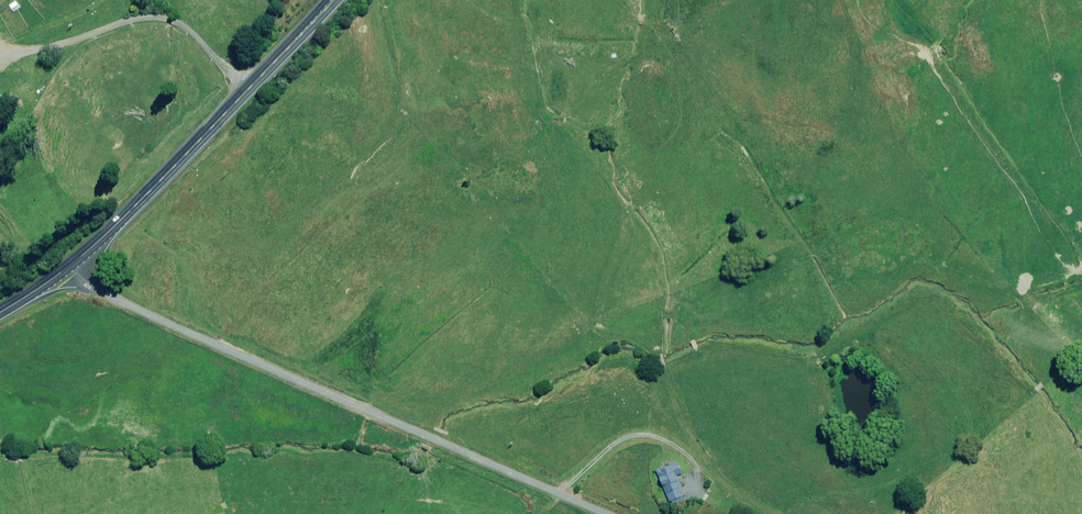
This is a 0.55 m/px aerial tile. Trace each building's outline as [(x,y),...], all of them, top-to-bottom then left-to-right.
[(668,459),(667,456),(659,459),(662,465),(654,469),(666,498),(682,491),(673,470),(679,468),(674,456),(668,459)]
